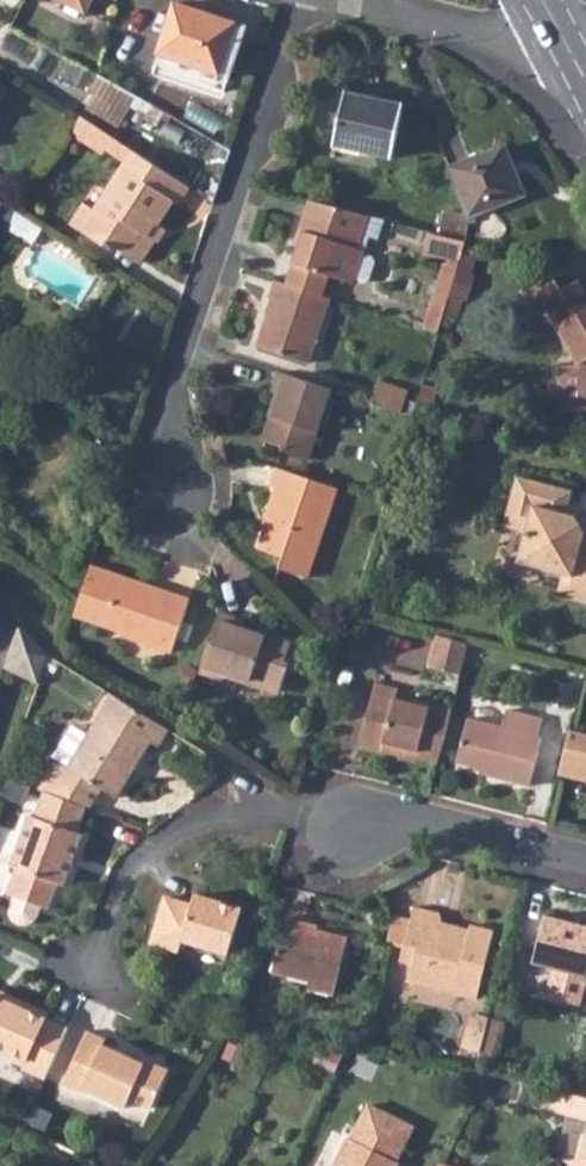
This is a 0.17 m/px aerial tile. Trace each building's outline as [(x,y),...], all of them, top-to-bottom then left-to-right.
[(84,12),(90,0),(59,0),(84,12)] [(183,6),(165,54),(235,79),(252,31),(183,6)] [(87,108),(122,127),(139,94),(104,76),(87,108)] [(348,94),(335,148),(389,161),(403,108),(348,94)] [(82,117),(71,133),(101,153),(105,148),(129,163),(136,152),(82,117)] [(136,152),(129,163),(99,208),(88,201),(75,222),(91,233),(117,249),(120,244),(144,260),(159,236),(151,231),(158,220),(161,222),(176,200),(180,203),(191,187),(136,152)] [(468,221),(525,201),(517,179),(512,180),(503,154),(451,172),(468,221)] [(307,233),(286,293),(324,306),(331,286),(356,295),(357,292),(365,295),(370,293),(376,274),(374,270),(365,267),(366,264),(359,261),(370,228),(309,211),(302,232),(307,233)] [(433,247),(428,264),(461,273),(466,256),(433,247)] [(585,361),(585,285),(584,282),(568,291),(561,279),(530,299),(539,312),(550,306),(584,359),(585,361)] [(286,293),(275,289),(270,304),(275,306),(258,352),(310,370),(331,309),(324,306),(286,293)] [(567,367),(568,413),(585,413),(585,367),(567,367)] [(331,399),(278,381),(272,398),(279,401),(273,421),(271,420),(262,447),(281,454),(280,458),(308,468),(331,399)] [(379,389),(371,413),(399,423),(407,399),(379,389)] [(338,497),(276,476),(270,492),(275,494),(264,524),(267,525),(256,555),(281,564),(278,574),(307,585),(338,497)] [(567,513),(572,495),(517,479),(503,527),(525,533),(518,559),(521,567),(566,580),(574,582),(570,596),(585,601),(585,553),(584,552),(585,546),(585,540),(578,523),(565,519),(567,513)] [(567,513),(565,519),(578,523),(585,540),(585,524),(583,519),(567,513)] [(90,566),(77,605),(105,615),(103,622),(122,629),(120,634),(119,637),(171,654),(189,601),(169,594),(167,599),(151,593),(153,588),(90,566)] [(566,580),(562,594),(570,596),(574,582),(566,580)] [(218,614),(198,671),(222,680),(225,672),(277,690),(285,667),(280,665),(287,645),(262,637),(262,639),(239,631),(242,623),(218,614)] [(436,636),(427,669),(460,678),(468,645),(449,640),(436,636)] [(394,698),(372,692),(358,746),(415,761),(416,758),(437,764),(451,711),(412,700),(410,705),(393,701),(394,698)] [(53,764),(36,794),(42,795),(85,810),(89,811),(100,792),(114,801),(148,745),(156,750),(166,734),(108,699),(81,744),(65,771),(53,764)] [(469,719),(457,762),(490,771),(489,776),(528,787),(541,737),(537,736),(541,720),(505,711),(501,727),(469,719)] [(569,731),(558,775),(585,782),(585,735),(569,731)] [(50,762),(53,764),(65,771),(81,744),(66,736),(50,762)] [(85,810),(42,795),(33,821),(27,819),(10,870),(16,872),(8,898),(16,900),(44,910),(51,913),(60,887),(65,888),(82,838),(77,836),(85,810)] [(164,899),(150,946),(178,954),(182,942),(227,955),(240,910),(193,897),(190,907),(164,899)] [(44,910),(16,900),(12,909),(12,917),(15,924),(22,928),(29,929),(36,926),(40,919),(44,910)] [(402,946),(398,962),(410,965),(406,982),(475,1001),(492,932),(468,925),(467,933),(454,929),(447,935),(439,933),(434,917),(412,911),(410,920),(393,916),(386,942),(402,946)] [(533,961),(584,975),(585,971),(585,927),(544,917),(533,961)] [(284,919),(269,975),(306,985),(305,992),(331,999),(347,940),(308,929),(307,935),(300,933),(302,924),(284,919)] [(0,1001),(0,1052),(27,1064),(24,1070),(50,1082),(70,1032),(48,1023),(51,1017),(18,1002),(15,1008),(0,1001)] [(468,1012),(464,1026),(483,1031),(486,1017),(468,1012)] [(483,1031),(464,1026),(459,1046),(477,1051),(483,1031)] [(89,1035),(64,1091),(82,1099),(84,1096),(125,1114),(130,1103),(152,1113),(170,1075),(145,1063),(143,1068),(104,1050),(106,1043),(89,1035)] [(550,1108),(585,1117),(582,1129),(578,1128),(573,1151),(584,1154),(580,1165),(585,1165),(585,1097),(555,1089),(550,1108)] [(402,1162),(400,1161),(417,1127),(365,1101),(348,1135),(342,1132),(325,1165),(401,1165),(402,1162)] [(569,1165),(580,1165),(584,1154),(573,1151),(569,1165)]
